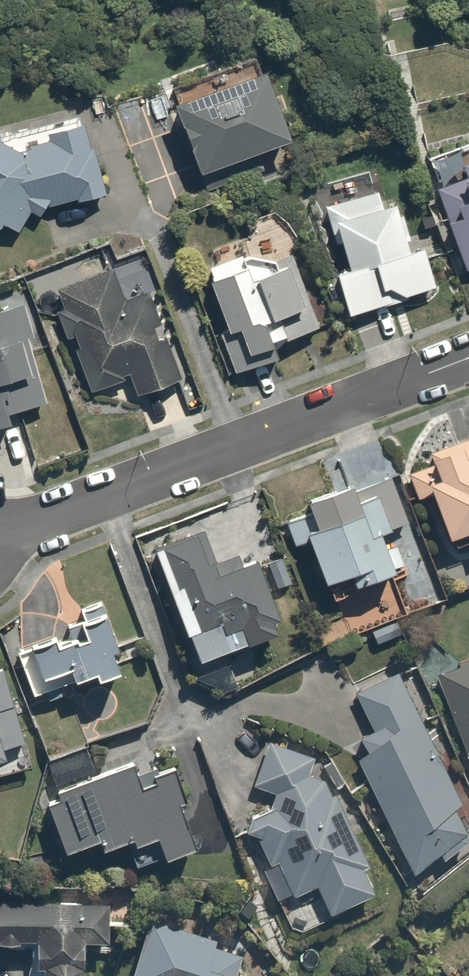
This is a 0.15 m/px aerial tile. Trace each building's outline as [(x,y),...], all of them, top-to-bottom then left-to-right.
[(263,63),(174,95),(207,187),(262,167),(254,147),(288,135),(263,63)] [(0,131),(0,217),(1,216),(20,225),(27,210),(107,190),(89,119),(50,129),(52,139),(28,145),(0,131)] [(425,160),(463,268),(468,266),(468,144),(425,160)] [(330,269),(346,318),(435,289),(419,239),(404,244),(389,198),(378,201),(372,181),(318,199),(327,226),(340,222),(353,261),(330,269)] [(294,244),(209,273),(229,331),(217,335),(231,375),(278,358),(272,339),(321,322),(294,244)] [(57,287),(63,304),(55,306),(68,340),(75,337),(93,385),(126,373),(134,395),(179,379),(148,292),(124,300),(112,267),(57,287)] [(0,307),(0,424),(12,420),(9,413),(47,401),(15,302),(0,307)] [(431,452),(435,461),(406,471),(416,498),(428,494),(450,552),(468,545),(468,438),(431,452)] [(345,480),(302,497),(313,525),(303,528),(331,598),(397,572),(380,528),(407,517),(390,475),(349,491),(345,480)] [(202,525),(153,545),(198,660),(284,627),(256,556),(243,561),(240,554),(217,563),(202,525)] [(69,631),(16,652),(33,695),(95,670),(98,677),(128,665),(102,601),(63,617),(69,631)] [(436,668),(468,760),(468,656),(436,668)] [(397,668),(353,689),(372,730),(360,735),(369,752),(358,758),(408,863),(468,834),(468,818),(397,668)] [(24,739),(0,672),(0,747),(24,739)] [(276,804),(246,816),(267,867),(276,863),(290,895),(316,884),(327,910),(371,892),(361,866),(367,864),(327,769),(308,777),(315,756),(268,741),(252,788),(272,794),(276,804)] [(132,763),(39,796),(59,852),(99,838),(102,845),(126,837),(137,868),(198,847),(171,773),(140,784),(132,763)] [(0,891),(0,940),(36,943),(33,975),(77,975),(80,936),(107,938),(110,900),(0,891)] [(151,917),(131,975),(247,975),(255,954),(151,917)]
